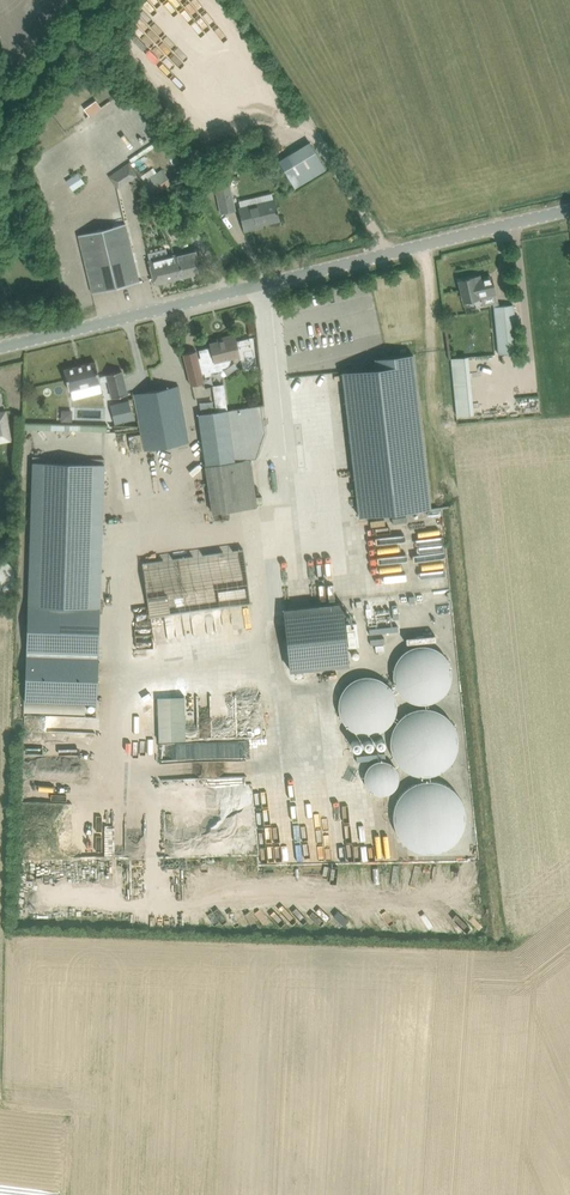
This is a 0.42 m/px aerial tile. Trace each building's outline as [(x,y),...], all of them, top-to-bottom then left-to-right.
[(174,106),(168,98),(154,106),(159,115),(174,106)] [(96,118),(78,132),(90,148),(109,134),(96,118)] [(172,165),(180,161),(164,136),(128,159),(131,162),(159,143),(172,165)] [(215,155),(226,151),(230,150),(226,141),(212,146),(215,155)] [(325,169),(319,159),(309,141),(277,160),(294,188),(325,169)] [(136,175),(128,162),(107,176),(116,189),(136,175)] [(171,183),(165,173),(162,169),(142,182),(152,196),(171,183)] [(78,173),(66,181),(72,190),(84,183),(78,173)] [(227,178),(213,181),(220,211),(234,207),(227,178)] [(239,206),(242,219),(244,231),(262,226),(261,223),(278,219),(273,198),(239,206)] [(162,209),(155,213),(161,225),(179,216),(175,207),(164,213),(162,209)] [(139,282),(136,270),(124,222),(78,234),(92,293),(139,282)] [(197,247),(173,253),(179,278),(203,272),(197,247)] [(155,284),(179,278),(173,253),(167,254),(165,248),(147,253),(149,259),(148,259),(155,284)] [(494,295),(490,276),(480,279),(479,276),(459,281),(463,302),(494,295)] [(494,306),(498,354),(517,352),(513,305),(494,306)] [(196,350),(183,353),(190,385),(204,382),(202,374),(204,373),(205,376),(214,374),(213,371),(222,369),(222,367),(227,366),(229,364),(230,363),(230,361),(230,358),(239,356),(237,347),(235,341),(234,335),(226,337),(226,339),(210,343),(211,347),(198,350),(200,357),(198,357),(196,350)] [(248,338),(235,341),(237,347),(250,344),(248,338)] [(391,366),(390,357),(389,357),(375,358),(376,368),(391,366)] [(95,362),(64,369),(69,390),(100,383),(95,362)] [(121,371),(106,374),(98,376),(100,383),(108,381),(111,396),(127,393),(121,371)] [(178,385),(133,394),(144,449),(189,441),(178,385)] [(129,400),(110,405),(114,424),(133,419),(129,400)] [(203,452),(209,491),(212,512),(257,505),(250,459),(255,458),(264,432),(260,405),(198,414),(203,452)] [(72,420),(72,409),(61,409),(61,420),(72,420)] [(0,412),(0,440),(0,441),(10,439),(5,411),(0,412)] [(123,457),(126,469),(132,467),(130,456),(123,457)] [(97,703),(100,607),(104,464),(32,462),(25,701),(97,703)] [(250,603),(243,548),(142,562),(149,617),(250,603)] [(342,603),(284,609),(290,670),(348,664),(342,603)] [(349,646),(359,645),(356,621),(346,622),(349,646)] [(152,628),(138,628),(138,651),(153,650),(152,628)] [(372,645),(385,643),(384,637),(372,639),(372,645)] [(393,671),(393,674),(393,678),(394,682),(395,685),(397,689),(399,692),(401,695),(404,697),(407,699),(410,701),(414,702),(418,703),(421,704),(425,703),(429,703),(432,702),(436,700),(439,698),(442,696),(445,693),(447,690),(449,687),(450,683),(451,679),(452,676),(452,672),(451,668),(450,665),(449,661),(447,658),(444,655),(442,652),(439,650),(435,648),(432,646),(428,645),(424,645),(421,645),(417,645),(413,646),(410,647),(406,649),(403,651),(401,654),(398,657),(396,660),(395,663),(394,667),(393,671)] [(338,700),(338,703),(338,707),(338,711),(339,714),(341,718),(342,721),(345,724),(347,727),(350,729),(353,731),(357,732),(360,733),(364,734),(368,734),(372,734),(375,733),(379,732),(382,730),(385,728),(388,725),(391,722),(393,719),(394,715),(396,712),(396,708),(396,704),(396,700),(395,697),(394,693),(392,690),(390,687),(388,684),(385,681),(382,679),(378,677),(374,676),(371,676),(367,675),(363,676),(359,676),(356,677),(353,679),(349,681),(347,683),(344,686),(342,689),(340,693),(339,696),(338,700)] [(186,741),(185,696),(158,696),(158,741),(186,741)] [(390,736),(390,740),(390,744),(390,748),(391,752),(393,756),(395,760),(397,763),(400,766),(403,769),(406,771),(410,773),(414,774),(418,775),(422,776),(426,776),(430,775),(434,774),(438,773),(441,771),(445,769),(448,766),(450,763),(453,760),(455,757),(456,753),(457,749),(458,745),(458,741),(458,737),(457,733),(456,729),(454,725),(452,722),(450,719),(447,716),(444,713),(440,711),(436,710),(433,708),(429,708),(425,707),(421,707),(417,708),(413,709),(409,711),(405,713),(402,715),(399,718),(396,721),(394,725),(392,728),(391,732),(390,736)] [(364,773),(364,776),(364,779),(364,782),(365,785),(367,787),(369,790),(371,791),(373,793),(376,794),(379,795),(382,795),(385,795),(388,794),(390,792),(393,791),(395,789),(396,786),(398,784),(399,781),(399,778),(399,775),(398,772),(397,769),(396,767),(394,765),(392,763),(389,761),(386,760),(383,760),(380,759),(378,760),(375,761),(372,762),(370,764),(368,766),(366,768),(365,771),(364,773)] [(198,762),(160,762),(161,778),(198,777),(198,762)] [(266,776),(253,776),(254,793),(266,793),(266,776)] [(393,813),(393,817),(393,821),(394,825),(395,829),(397,833),(399,837),(402,840),(405,843),(408,846),(411,848),(415,850),(419,851),(423,852),(427,853),(431,853),(435,852),(439,851),(443,850),(447,848),(450,846),(454,843),(457,840),(459,837),(461,833),(463,830),(464,826),(465,821),(466,817),(466,813),(465,809),(464,805),(462,801),(460,797),(458,794),(455,791),(452,788),(449,785),(445,783),(441,782),(437,781),(433,780),(429,780),(425,780),(421,781),(417,782),(413,784),(409,786),(406,788),(403,791),(400,794),(398,798),(396,801),(395,805),(394,809),(393,813)] [(368,823),(340,824),(340,838),(368,837),(368,823)] [(359,857),(364,856),(360,842),(355,843),(359,857)]
